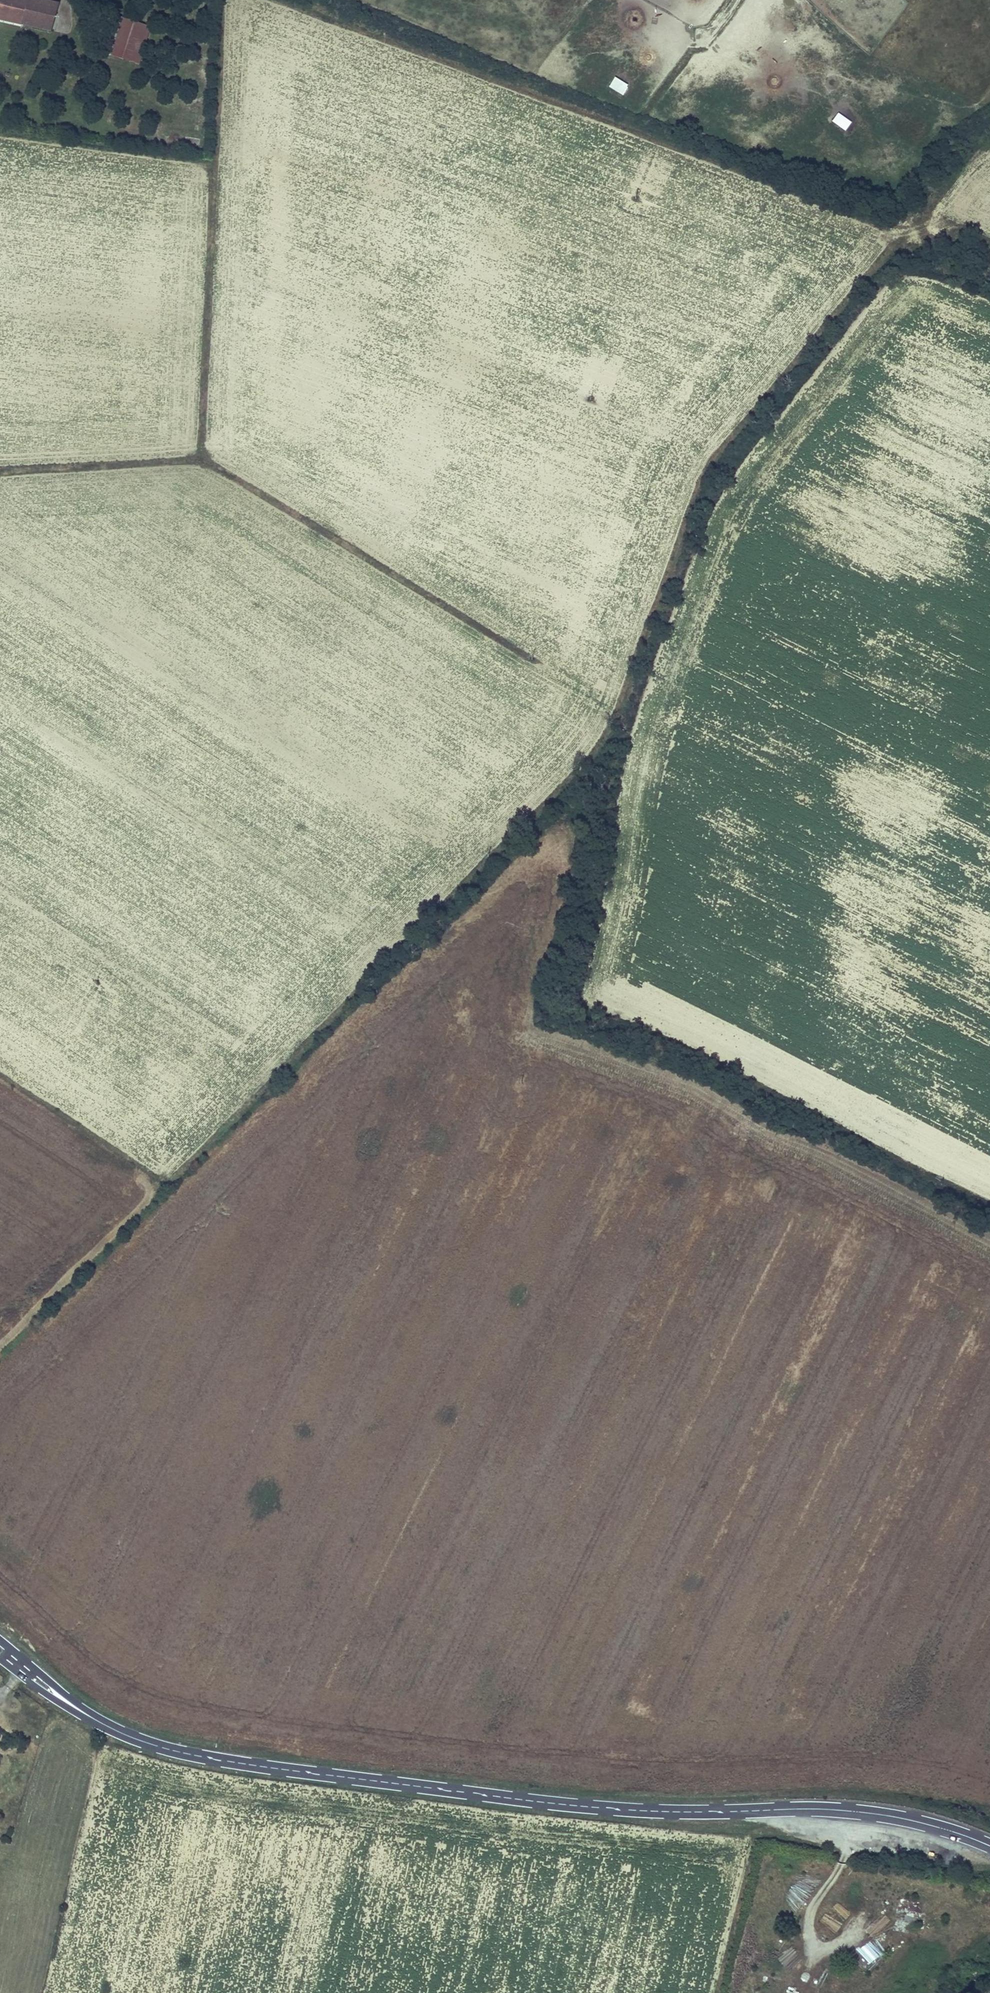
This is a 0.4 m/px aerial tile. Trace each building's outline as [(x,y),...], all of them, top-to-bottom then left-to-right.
[(30,0),(0,0),(0,20),(23,25),(30,0)] [(58,5),(36,0),(30,0),(23,25),(51,31),(58,5)] [(139,65),(149,27),(119,20),(110,58),(139,65)] [(609,86),(623,95),(629,85),(615,77),(609,86)] [(832,121),(845,131),(851,123),(838,113),(832,121)]
